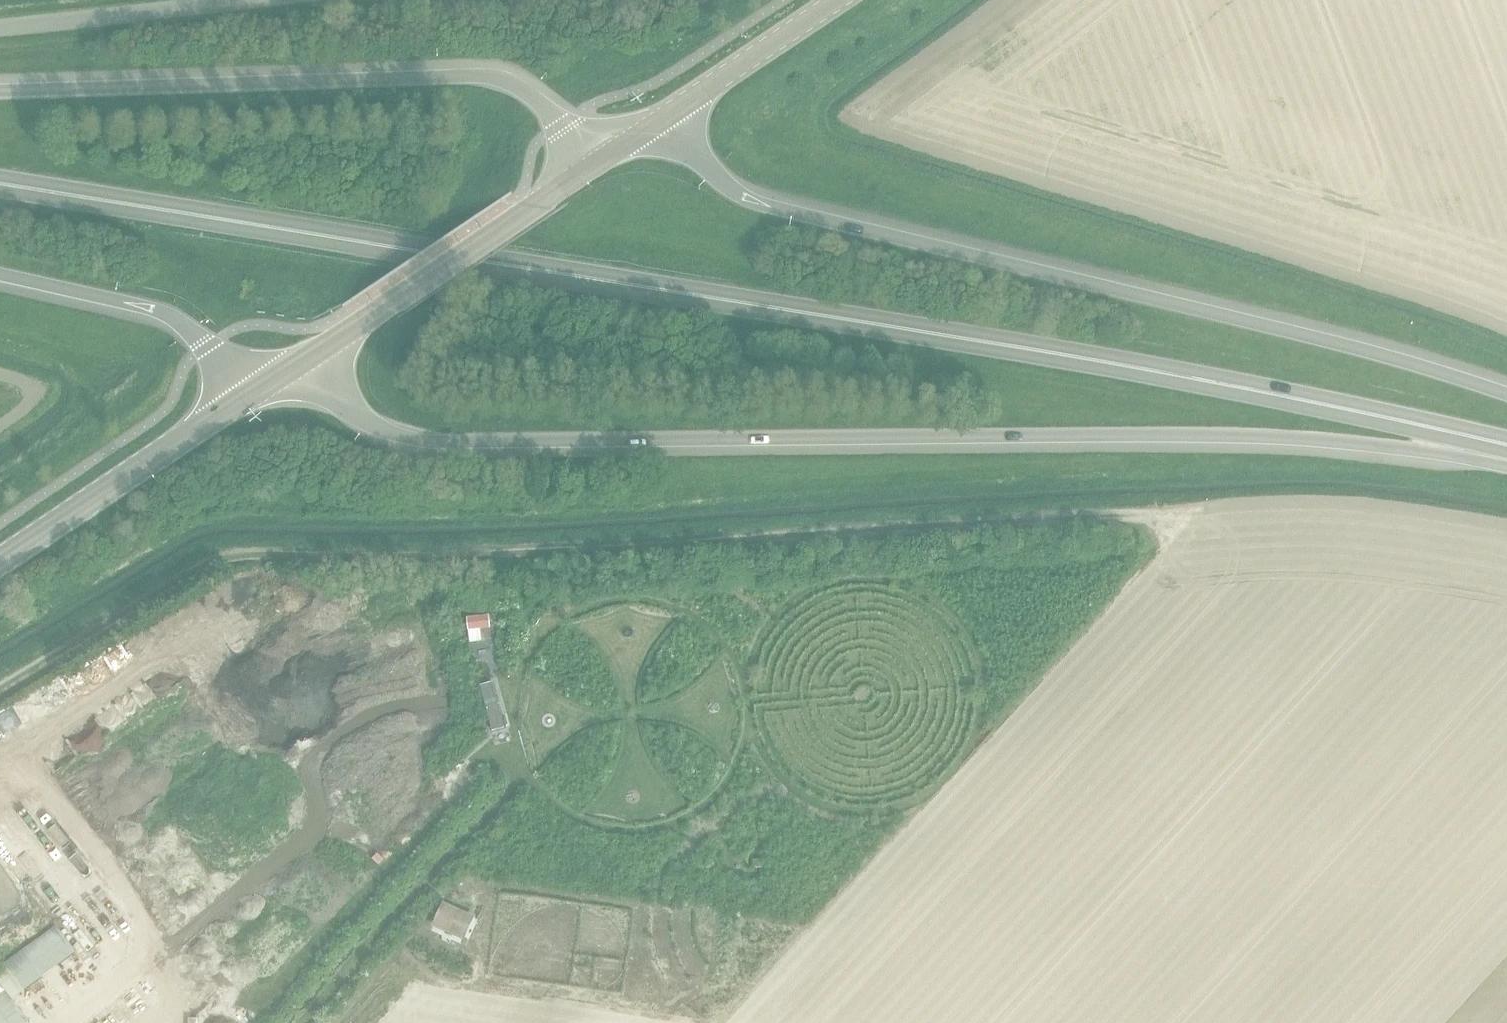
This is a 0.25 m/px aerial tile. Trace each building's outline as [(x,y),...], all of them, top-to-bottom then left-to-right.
[(488,614),(466,617),(468,630),(480,628),(490,627),(488,614)] [(124,683),(136,700),(147,692),(135,675),(124,683)] [(491,682),(479,685),(491,730),(503,727),(491,682)] [(196,918),(231,897),(223,883),(188,904),(196,918)] [(0,959),(0,968),(12,991),(29,982),(13,952),(0,959)]
